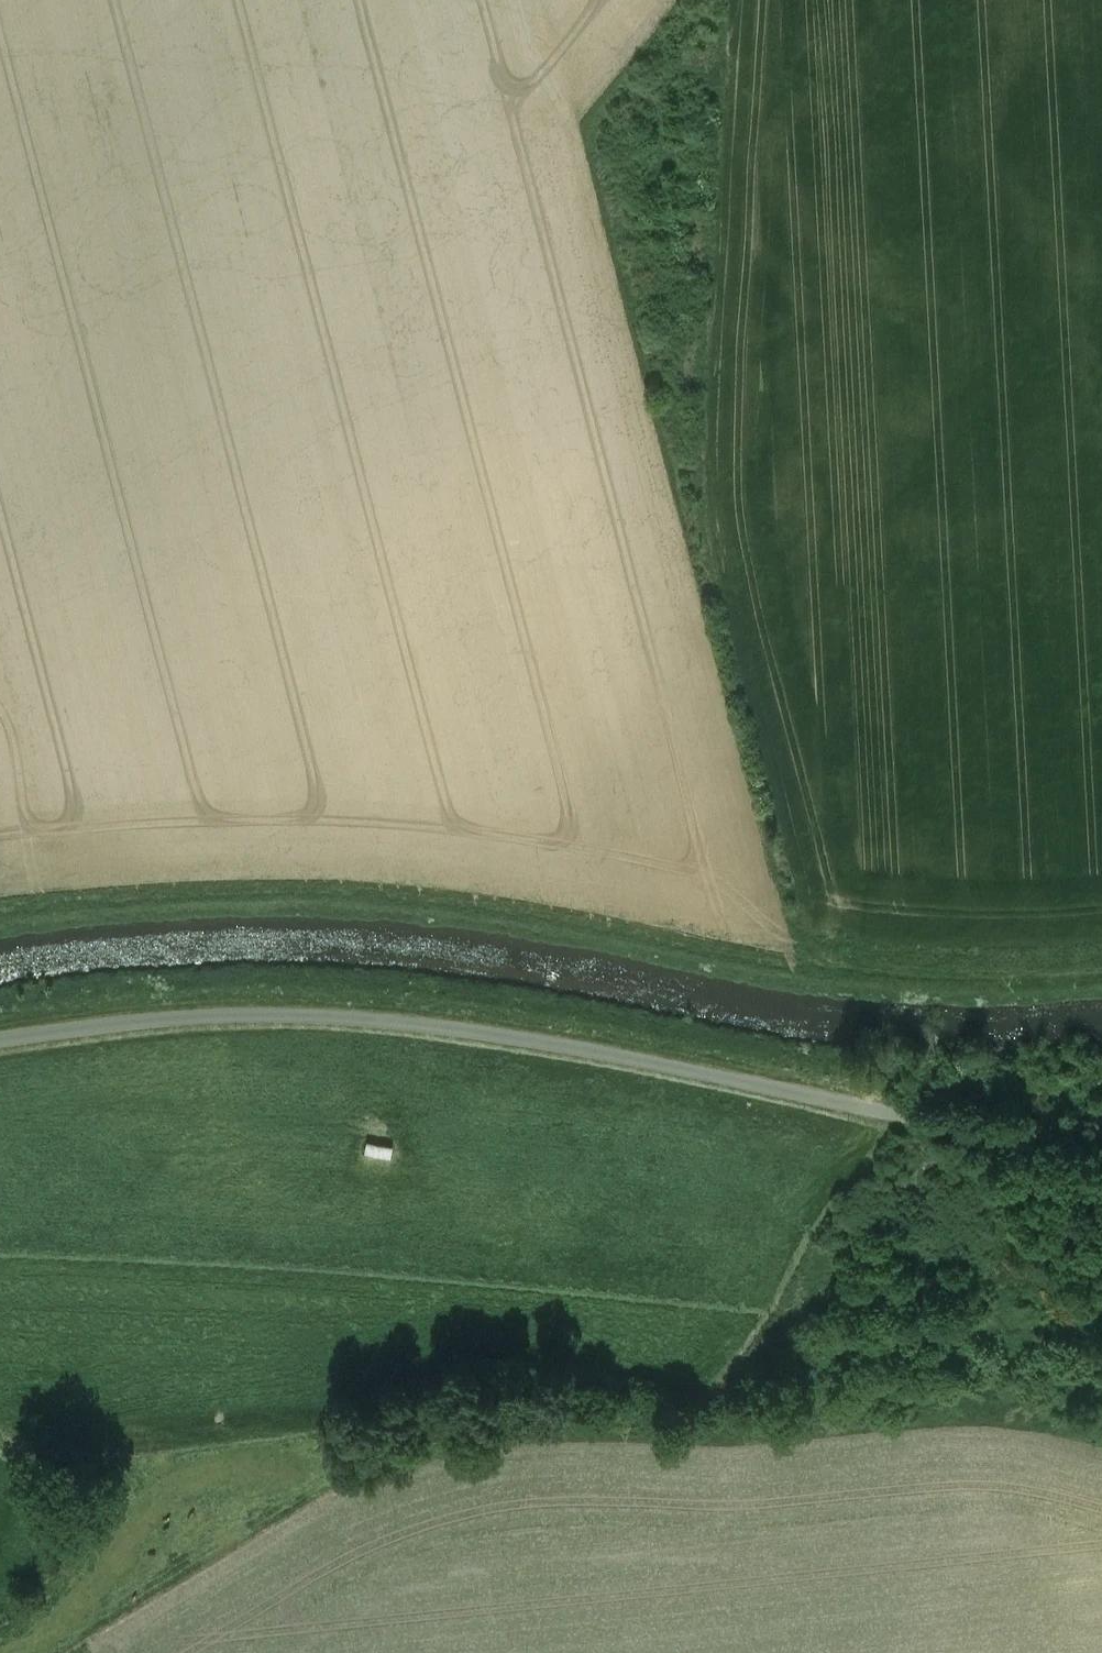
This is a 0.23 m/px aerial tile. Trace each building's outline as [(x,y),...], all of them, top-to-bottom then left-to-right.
[(402,1158),(402,1146),(374,1146),(374,1158),(402,1158)]
